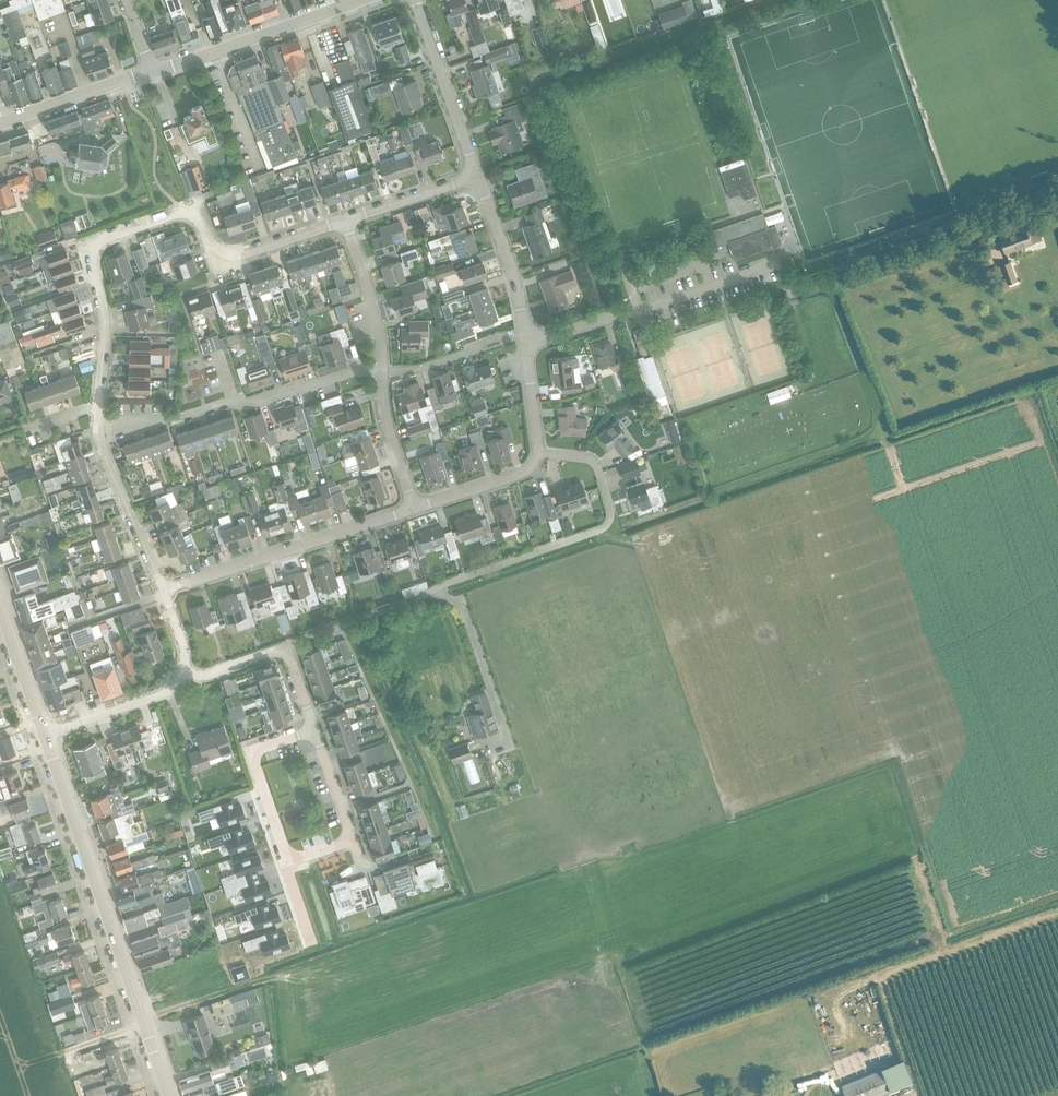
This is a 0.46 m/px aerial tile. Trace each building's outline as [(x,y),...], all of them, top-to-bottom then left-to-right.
[(61,0),(13,0),(8,2),(10,6),(0,10),(3,18),(12,41),(28,36),(18,10),(33,4),(39,20),(65,10),(61,0)] [(109,0),(90,0),(88,1),(92,12),(111,5),(109,0)] [(168,7),(176,28),(178,36),(182,47),(183,47),(200,41),(196,30),(193,23),(187,23),(181,3),(179,0),(166,0),(168,7)] [(205,28),(208,38),(223,33),(211,0),(210,0),(210,1),(202,4),(207,17),(202,19),(205,28)] [(223,33),(246,25),(242,15),(237,0),(211,0),(223,33)] [(242,15),(246,25),(251,23),(247,12),(244,5),(245,5),(244,0),(237,0),(242,15)] [(257,0),(244,0),(246,5),(245,5),(244,5),(247,12),(251,23),(264,18),(259,6),(257,0)] [(264,18),(279,13),(277,9),(280,8),(277,0),(275,0),(257,0),(259,6),(264,18)] [(299,0),(284,0),(288,11),(301,7),(299,0)] [(465,4),(464,0),(447,0),(452,14),(445,16),(450,29),(462,25),(461,20),(463,20),(460,13),(468,10),(465,4)] [(509,16),(524,11),(520,0),(504,0),(509,16)] [(554,8),(560,6),(561,9),(580,2),(579,0),(551,0),(554,8)] [(589,24),(590,24),(597,22),(598,21),(591,0),(581,0),(589,24)] [(704,11),(706,17),(716,14),(723,12),(723,11),(720,0),(711,0),(714,8),(704,11)] [(115,17),(111,5),(92,12),(96,23),(115,17)] [(512,23),(505,5),(496,8),(503,27),(512,23)] [(689,21),(684,5),(658,14),(663,29),(689,21)] [(698,20),(704,18),(700,5),(694,7),(698,20)] [(485,41),(479,24),(474,9),(467,12),(471,26),(468,28),(474,45),(485,41)] [(372,25),(376,35),(380,47),(403,40),(395,17),(372,25)] [(606,44),(599,25),(589,28),(598,54),(606,51),(604,45),(606,44)] [(541,27),(532,30),(537,46),(547,43),(541,27)] [(160,34),(150,37),(156,56),(178,48),(182,47),(178,36),(176,28),(160,34)] [(362,28),(348,33),(349,38),(349,39),(350,39),(354,50),(353,50),(354,52),(355,52),(358,63),(362,73),(376,69),(363,34),(364,34),(364,33),(363,33),(362,29),(363,29),(362,28)] [(305,66),(301,54),(304,54),(298,38),(278,45),(284,61),(290,77),(291,76),(298,74),(296,69),(305,66)] [(91,81),(114,72),(106,52),(97,55),(92,44),(91,44),(90,41),(78,45),(91,81)] [(67,42),(59,45),(63,58),(72,55),(67,42)] [(394,47),(399,63),(409,60),(404,44),(394,47)] [(290,77),(284,61),(278,45),(264,50),(271,71),(276,69),(278,74),(280,73),(281,75),(283,83),(291,80),(290,77)] [(480,97),(490,94),(498,91),(491,73),(494,72),(491,62),(509,56),(506,47),(484,54),(488,65),(471,71),(480,97)] [(21,49),(15,51),(19,62),(25,60),(21,49)] [(281,116),(267,80),(266,80),(261,66),(259,67),(256,55),(234,63),(239,77),(231,80),(238,103),(240,102),(254,133),(258,141),(261,139),(272,167),(297,158),(297,157),(283,122),(281,116)] [(42,70),(51,95),(64,90),(52,57),(46,59),(49,68),(42,70)] [(19,63),(20,68),(19,68),(31,101),(43,97),(34,70),(32,71),(30,64),(28,59),(25,60),(19,62),(19,63)] [(63,72),(58,74),(64,90),(77,86),(67,59),(59,62),(63,72)] [(373,130),(351,69),(347,59),(336,64),(343,84),(328,90),(346,139),(373,130)] [(2,96),(10,93),(15,107),(30,102),(15,60),(0,65),(0,90),(2,96)] [(288,97),(283,83),(281,75),(267,80),(281,116),(286,115),(284,109),(281,110),(280,106),(285,104),(284,99),(288,97)] [(370,76),(357,81),(360,86),(372,82),(370,76)] [(388,81),(370,87),(365,89),(369,101),(375,99),(374,96),(391,90),(388,81)] [(402,112),(411,109),(422,105),(417,91),(419,91),(415,81),(405,85),(394,89),(402,112)] [(311,86),(319,107),(321,107),(321,108),(324,107),(324,105),(328,104),(328,106),(332,105),(323,82),(311,86)] [(299,125),(307,121),(297,94),(292,96),(290,102),(299,125)] [(500,98),(490,101),(493,109),(503,106),(500,98)] [(113,112),(109,102),(108,100),(82,109),(86,122),(81,123),(85,134),(99,129),(98,126),(102,125),(99,117),(113,112)] [(501,152),(512,149),(523,145),(515,124),(525,121),(519,104),(505,109),(510,122),(493,128),(493,130),(489,131),(493,145),(498,143),(501,152)] [(193,114),(183,118),(188,128),(190,134),(184,136),(188,147),(217,135),(212,125),(209,126),(205,115),(201,105),(191,109),(193,114)] [(45,122),(48,133),(49,133),(80,122),(77,111),(45,122)] [(409,151),(415,149),(411,138),(407,126),(400,129),(407,150),(393,154),(394,156),(400,175),(415,170),(410,156),(409,151)] [(82,127),(69,130),(71,137),(84,133),(82,127)] [(385,180),(400,175),(394,156),(380,160),(375,144),(377,144),(377,141),(388,137),(386,133),(375,137),(365,140),(373,164),(380,161),(381,165),(380,166),(385,180)] [(11,152),(12,154),(32,148),(29,134),(0,142),(0,155),(11,152)] [(424,134),(411,138),(415,149),(417,156),(423,153),(427,164),(443,158),(438,141),(428,144),(424,134)] [(75,166),(86,167),(98,169),(106,164),(107,152),(118,143),(113,137),(102,147),(78,143),(78,145),(73,144),(72,149),(69,149),(68,157),(71,158),(70,163),(75,164),(75,166)] [(394,137),(388,139),(393,151),(394,153),(399,152),(394,137)] [(337,141),(328,144),(331,151),(339,148),(337,141)] [(348,146),(350,151),(359,148),(358,143),(356,143),(350,145),(348,146)] [(515,206),(526,202),(545,196),(534,164),(520,169),(524,180),(508,185),(515,206)] [(45,179),(43,165),(34,167),(37,181),(45,179)] [(206,187),(202,176),(198,166),(183,171),(191,192),(206,187)] [(275,183),(273,176),(275,175),(273,171),(265,173),(269,185),(275,183)] [(358,175),(364,192),(376,188),(370,171),(358,175)] [(743,207),(755,204),(746,171),(719,178),(727,205),(741,201),(743,207)] [(252,183),(259,181),(262,180),(264,185),(265,186),(268,194),(272,193),(269,185),(265,173),(257,176),(251,178),(252,183)] [(364,192),(358,175),(346,179),(352,196),(364,192)] [(8,182),(0,184),(0,209),(16,206),(13,196),(33,192),(30,176),(14,179),(14,181),(8,182)] [(346,179),(334,184),(340,200),(352,196),(346,179)] [(248,201),(255,199),(248,180),(241,182),(248,201)] [(321,188),(324,194),(327,205),(340,200),(334,184),(321,188)] [(229,186),(224,188),(214,191),(217,200),(231,195),(229,186)] [(311,186),(298,190),(304,207),(317,203),(311,186)] [(298,190),(286,194),(291,211),(304,207),(298,190)] [(279,215),(291,211),(286,194),(273,199),(279,215)] [(260,203),(263,210),(266,220),(279,215),(273,199),(260,203)] [(451,203),(448,204),(433,210),(434,210),(438,223),(445,220),(448,229),(468,222),(463,207),(453,210),(451,203)] [(426,207),(413,211),(417,224),(423,222),(421,215),(428,213),(426,207)] [(237,213),(243,229),(256,225),(251,208),(237,213)] [(533,258),(544,254),(551,252),(541,221),(544,220),(541,210),(526,215),(529,225),(523,227),(533,258)] [(237,213),(234,214),(224,218),(229,234),(243,229),(237,213)] [(768,230),(765,219),(763,215),(710,233),(715,247),(729,243),(734,260),(772,247),(766,230),(768,230)] [(413,217),(406,220),(408,226),(415,224),(413,217)] [(66,239),(67,239),(78,235),(72,219),(60,223),(66,239)] [(377,255),(388,252),(395,249),(392,241),(405,236),(400,222),(379,229),(382,236),(372,240),(377,255)] [(1036,222),(999,235),(1005,250),(1041,238),(1036,222)] [(37,236),(42,250),(58,243),(53,230),(37,236)] [(438,238),(428,241),(433,256),(442,252),(447,251),(449,257),(458,255),(467,252),(477,248),(472,232),(462,236),(454,239),(452,234),(438,238)] [(175,235),(159,241),(165,258),(187,250),(185,245),(187,244),(184,234),(176,237),(175,235)] [(330,266),(343,262),(337,245),(324,249),(330,266)] [(48,260),(41,262),(44,270),(69,261),(65,248),(47,255),(48,260)] [(387,285),(398,282),(405,279),(402,270),(411,268),(409,261),(418,258),(415,248),(399,254),(402,261),(381,268),(387,285)] [(140,268),(148,265),(142,249),(134,252),(140,268)] [(319,277),(320,277),(332,273),(330,266),(324,249),(312,253),(318,270),(317,270),(319,277)] [(117,282),(127,278),(134,276),(125,252),(108,259),(117,282)] [(305,274),(308,282),(312,280),(312,275),(311,272),(317,270),(318,270),(312,253),(299,257),(305,274)] [(160,262),(164,272),(173,269),(177,277),(197,270),(192,258),(187,260),(184,254),(160,262)] [(30,257),(15,262),(17,270),(33,265),(30,257)] [(307,282),(308,282),(305,274),(299,257),(287,262),(293,279),(298,277),(303,291),(309,289),(307,282)] [(48,282),(74,273),(69,261),(44,270),(48,282)] [(622,263),(624,270),(632,268),(630,261),(622,263)] [(1009,283),(1017,280),(1010,262),(1002,265),(1009,283)] [(482,263),(472,266),(457,271),(460,279),(463,278),(465,283),(487,276),(482,263)] [(437,279),(454,273),(451,265),(434,271),(437,279)] [(263,270),(269,286),(282,282),(276,266),(263,270)] [(250,275),(257,296),(271,291),(269,286),(263,270),(250,275)] [(559,275),(550,278),(540,282),(550,312),(570,306),(564,289),(576,285),(572,271),(559,276),(559,275)] [(60,293),(68,290),(78,286),(74,273),(48,282),(48,283),(56,281),(60,293)] [(129,281),(135,297),(147,293),(141,277),(129,281)] [(398,315),(408,312),(416,309),(414,301),(428,296),(422,278),(400,285),(403,295),(392,299),(398,315)] [(16,293),(12,283),(4,286),(7,296),(16,293)] [(340,296),(341,301),(354,297),(350,283),(337,287),(340,296)] [(253,306),(250,296),(247,286),(241,288),(240,284),(229,288),(236,309),(247,305),(247,308),(253,306)] [(227,318),(238,314),(236,309),(229,288),(218,291),(222,302),(216,304),(221,317),(226,315),(227,318)] [(288,311),(297,309),(290,288),(281,291),(288,311)] [(471,302),(474,310),(492,303),(487,289),(464,297),(462,290),(442,297),(445,304),(441,306),(446,320),(450,318),(452,317),(448,304),(460,300),(461,305),(471,302)] [(52,313),(59,311),(77,305),(73,291),(47,301),(52,313)] [(205,315),(216,312),(209,291),(198,295),(205,315)] [(22,304),(18,293),(7,297),(11,308),(22,304)] [(194,319),(205,315),(198,295),(187,298),(194,319)] [(130,331),(141,328),(150,326),(146,310),(153,308),(151,296),(131,301),(134,310),(126,312),(130,331)] [(252,301),(259,322),(264,334),(265,333),(266,327),(267,327),(265,320),(267,319),(260,298),(252,301)] [(446,320),(451,333),(454,341),(474,334),(471,327),(497,318),(492,303),(474,310),(476,317),(455,324),(457,331),(455,332),(450,318),(446,320)] [(344,304),(335,307),(337,313),(346,310),(345,308),(344,304)] [(63,323),(82,317),(77,305),(59,311),(63,323)] [(24,309),(14,313),(17,323),(27,319),(24,309)] [(86,329),(82,317),(63,323),(68,336),(86,329)] [(401,328),(401,337),(402,350),(420,350),(420,336),(428,336),(428,320),(409,320),(409,328),(401,328)] [(24,362),(9,321),(0,324),(0,361),(3,360),(6,369),(10,378),(12,377),(17,374),(29,370),(26,361),(24,362)] [(17,339),(19,338),(51,328),(49,323),(23,333),(20,326),(14,329),(17,339)] [(21,345),(25,344),(62,331),(60,324),(51,328),(19,338),(21,345)] [(301,335),(299,328),(292,331),(294,337),(301,335)] [(321,346),(324,356),(328,366),(346,360),(341,347),(349,345),(344,328),(330,332),(333,341),(321,346)] [(667,394),(657,365),(653,355),(645,358),(644,355),(648,354),(644,342),(649,340),(644,328),(634,331),(642,356),(636,359),(650,400),(667,394)] [(256,336),(254,330),(244,334),(246,340),(256,336)] [(230,346),(227,337),(220,339),(219,335),(212,337),(217,350),(230,346)] [(265,335),(257,337),(259,344),(258,345),(264,363),(274,359),(268,342),(265,335)] [(217,350),(212,337),(206,339),(207,342),(200,344),(203,354),(217,350)] [(149,355),(150,353),(165,353),(165,355),(177,355),(177,345),(169,345),(169,348),(156,348),(156,349),(150,349),(150,341),(130,341),(130,354),(149,355)] [(594,348),(601,367),(611,364),(613,372),(622,369),(626,380),(630,378),(622,355),(615,357),(610,342),(594,347),(594,348)] [(300,352),(279,359),(286,378),(298,374),(297,372),(311,368),(307,356),(312,354),(309,343),(298,347),(300,352)] [(63,360),(68,358),(65,349),(60,350),(63,360)] [(230,353),(234,365),(244,361),(240,349),(230,353)] [(50,364),(55,363),(52,353),(47,355),(50,364)] [(130,367),(149,368),(149,355),(130,354),(130,367)] [(25,357),(26,361),(29,370),(30,369),(29,366),(33,365),(30,355),(25,357)] [(177,355),(165,355),(165,366),(169,366),(169,369),(174,369),(174,366),(177,366),(177,355)] [(563,392),(573,391),(581,390),(581,383),(574,384),(573,369),(578,368),(580,366),(579,360),(577,358),(571,359),(549,361),(551,379),(554,379),(555,385),(562,384),(563,393),(563,392)] [(244,367),(237,369),(243,384),(249,382),(251,387),(265,383),(266,385),(273,382),(268,365),(247,373),(244,367)] [(463,368),(466,379),(470,389),(484,384),(494,381),(489,365),(475,370),(473,365),(463,368)] [(149,381),(149,368),(130,367),(129,381),(149,381)] [(437,392),(428,395),(432,405),(433,409),(434,411),(443,408),(441,402),(457,397),(455,391),(460,389),(456,379),(451,380),(449,373),(432,379),(437,392)] [(17,374),(12,377),(15,386),(21,384),(17,374)] [(74,375),(68,377),(74,394),(80,391),(74,375)] [(596,387),(592,375),(583,378),(587,390),(596,387)] [(10,395),(10,394),(17,391),(15,386),(12,377),(10,378),(5,380),(0,381),(0,399),(10,395)] [(68,377),(62,379),(68,396),(74,394),(68,377)] [(62,379),(56,382),(62,398),(68,396),(62,379)] [(149,394),(149,383),(149,381),(129,381),(129,393),(149,394)] [(56,382),(50,384),(55,400),(62,398),(56,382)] [(403,414),(413,410),(427,405),(421,387),(420,387),(419,383),(404,388),(405,392),(397,395),(403,414)] [(631,383),(623,385),(628,399),(636,396),(631,383)] [(50,384),(44,386),(49,402),(55,400),(50,384)] [(44,386),(37,388),(43,405),(49,402),(44,386)] [(31,390),(37,407),(43,405),(37,388),(31,390)] [(31,409),(37,407),(31,390),(25,393),(31,409)] [(786,393),(765,400),(768,407),(789,399),(786,393)] [(484,402),(472,406),(476,417),(488,413),(484,402)] [(275,409),(278,419),(281,428),(294,423),(297,432),(309,428),(307,424),(303,411),(302,408),(295,411),(293,404),(285,407),(285,406),(275,409)] [(326,409),(329,419),(334,418),(334,420),(333,421),(334,426),(337,426),(340,425),(341,430),(365,423),(359,406),(343,411),(341,404),(326,409)] [(310,405),(302,408),(303,411),(307,424),(309,428),(317,426),(310,405)] [(586,436),(587,425),(588,420),(576,419),(575,406),(558,408),(561,434),(564,434),(586,436)] [(605,408),(597,407),(596,414),(604,415),(605,408)] [(418,424),(408,428),(411,438),(421,435),(432,431),(440,429),(434,411),(433,409),(425,411),(428,421),(418,424)] [(244,419),(248,430),(251,438),(265,433),(270,446),(274,445),(275,448),(280,447),(274,429),(268,431),(262,413),(244,419)] [(26,416),(19,418),(21,425),(28,422),(26,416)] [(233,416),(221,420),(227,436),(238,432),(233,416)] [(485,416),(477,419),(479,425),(487,423),(485,416)] [(216,440),(227,436),(221,420),(210,424),(216,440)] [(622,456),(631,449),(634,447),(626,436),(627,435),(618,422),(599,436),(608,449),(614,445),(622,456)] [(674,422),(666,425),(669,433),(677,430),(674,422)] [(204,444),(216,440),(210,424),(199,428),(204,444)] [(508,426),(496,430),(499,438),(489,441),(495,461),(510,456),(506,443),(513,441),(508,426)] [(485,447),(479,430),(477,431),(476,427),(470,429),(471,433),(469,434),(473,445),(459,450),(466,471),(483,465),(477,449),(485,447)] [(188,431),(193,447),(204,444),(199,428),(188,431)] [(174,448),(172,441),(169,431),(157,435),(163,452),(174,448)] [(176,435),(180,446),(182,451),(185,450),(187,458),(196,455),(193,447),(188,431),(176,435)] [(344,459),(374,449),(369,436),(364,438),(362,431),(350,434),(353,442),(345,445),(347,450),(342,452),(344,459)] [(157,435),(146,439),(152,456),(163,452),(157,435)] [(66,460),(83,454),(79,442),(72,444),(70,437),(53,442),(60,461),(66,459),(66,460)] [(141,459),(152,456),(146,439),(135,442),(141,459)] [(129,463),(139,460),(141,459),(135,442),(123,446),(129,463)] [(449,458),(445,448),(443,442),(435,444),(438,452),(421,458),(424,467),(425,467),(427,473),(426,473),(429,483),(447,477),(441,461),(449,458)] [(315,447),(314,444),(310,445),(308,449),(310,453),(311,452),(311,453),(317,451),(315,447)] [(322,445),(316,447),(318,454),(325,452),(322,445)] [(364,476),(365,475),(375,472),(373,464),(378,462),(374,449),(344,459),(347,466),(359,462),(364,476)] [(34,465),(35,465),(36,470),(41,469),(41,468),(45,466),(40,452),(30,455),(34,465)] [(316,452),(309,454),(311,461),(318,458),(316,452)] [(66,460),(70,472),(87,466),(83,454),(66,460)] [(624,479),(640,474),(635,459),(619,465),(624,479)] [(87,466),(70,472),(74,484),(91,478),(87,466)] [(197,466),(188,468),(192,482),(200,480),(197,466)] [(33,467),(26,469),(29,478),(36,476),(33,467)] [(363,482),(366,492),(369,503),(385,497),(378,477),(368,480),(363,482)] [(333,478),(326,481),(327,484),(329,487),(336,485),(333,478)] [(43,481),(44,485),(47,493),(52,491),(48,479),(43,481)] [(311,500),(317,520),(331,515),(327,502),(333,500),(331,494),(329,487),(327,484),(326,481),(326,479),(322,480),(324,485),(319,487),(322,496),(311,500)] [(208,489),(222,485),(220,480),(206,484),(208,489)] [(75,487),(79,499),(96,494),(92,481),(75,487)] [(153,495),(164,491),(160,481),(150,485),(150,486),(153,495)] [(643,482),(627,488),(632,503),(639,500),(642,511),(663,504),(656,486),(646,490),(643,482)] [(17,483),(8,486),(13,501),(22,499),(17,483)] [(274,486),(279,502),(269,506),(271,512),(278,532),(291,528),(287,518),(294,516),(294,517),(295,517),(294,513),(293,513),(289,499),(288,500),(282,483),(274,486)] [(563,509),(587,501),(582,483),(565,489),(564,486),(556,488),(563,509)] [(288,497),(289,499),(293,513),(294,513),(299,511),(304,524),(317,520),(311,500),(306,484),(298,486),(300,493),(295,495),(288,497)] [(141,489),(144,498),(153,495),(150,486),(141,489)] [(293,489),(286,491),(288,497),(295,495),(293,489)] [(254,492),(253,493),(253,490),(245,493),(245,495),(250,512),(259,509),(254,492)] [(348,510),(344,499),(341,491),(331,494),(333,500),(337,513),(348,510)] [(549,519),(557,517),(550,496),(543,498),(541,493),(525,498),(532,519),(547,514),(549,519)] [(48,496),(51,505),(52,507),(49,508),(49,509),(62,505),(61,504),(59,505),(56,494),(48,496)] [(74,508),(81,506),(83,511),(100,506),(96,494),(79,499),(72,502),(74,508)] [(168,522),(187,514),(182,503),(171,508),(165,495),(155,499),(158,505),(150,509),(155,521),(165,516),(168,522)] [(500,526),(492,528),(497,543),(505,540),(502,530),(517,525),(510,503),(494,508),(500,526)] [(49,509),(50,513),(53,521),(58,520),(58,519),(66,517),(62,505),(49,509)] [(87,523),(94,521),(104,518),(100,506),(83,511),(77,513),(79,519),(82,520),(86,519),(87,523)] [(0,518),(0,537),(11,533),(31,526),(33,530),(45,526),(44,524),(53,521),(49,510),(40,513),(41,514),(7,526),(6,522),(9,520),(7,515),(0,518)] [(258,516),(262,526),(265,537),(278,532),(271,512),(258,516)] [(160,533),(165,544),(183,536),(181,530),(192,526),(189,520),(194,518),(192,513),(187,515),(187,514),(168,522),(171,528),(160,533)] [(486,541),(494,539),(487,518),(480,520),(478,514),(455,521),(462,540),(483,533),(486,541)] [(234,526),(240,545),(252,541),(248,530),(254,528),(250,515),(238,519),(240,524),(234,526)] [(221,525),(214,527),(215,529),(218,540),(225,538),(228,549),(240,545),(234,526),(232,521),(221,525)] [(95,527),(99,538),(114,533),(111,522),(95,527)] [(213,523),(205,526),(208,532),(209,531),(215,529),(214,527),(213,523)] [(460,556),(458,549),(452,531),(444,533),(442,526),(420,533),(425,548),(446,541),(452,559),(460,556)] [(11,559),(19,556),(11,533),(0,537),(0,560),(1,563),(11,559)] [(99,538),(102,550),(118,544),(114,533),(99,538)] [(184,537),(183,536),(165,544),(170,555),(177,552),(182,563),(198,556),(193,545),(189,534),(184,537)] [(410,564),(408,557),(412,556),(407,539),(393,543),(392,542),(385,545),(391,563),(396,561),(399,567),(410,564)] [(106,561),(112,559),(122,556),(118,544),(102,550),(106,561)] [(96,545),(90,547),(93,554),(99,552),(96,545)] [(391,568),(388,570),(381,550),(374,552),(373,548),(354,555),(360,573),(376,568),(377,573),(383,571),(385,576),(392,574),(391,568)] [(8,566),(17,591),(48,581),(40,555),(8,566)] [(117,579),(132,574),(128,562),(113,568),(117,579)] [(315,568),(323,592),(338,587),(340,594),(347,591),(342,575),(335,577),(330,563),(315,568)] [(306,583),(302,572),(286,577),(293,598),(305,594),(309,606),(319,603),(312,581),(306,583)] [(117,579),(120,590),(136,585),(132,574),(117,579)] [(57,585),(61,596),(70,592),(66,581),(57,585)] [(417,585),(402,590),(405,598),(419,593),(419,591),(428,588),(426,581),(417,585)] [(285,608),(286,608),(283,602),(280,593),(278,586),(278,587),(271,589),(269,583),(251,589),(257,607),(269,603),(272,612),(285,608)] [(140,597),(136,585),(120,590),(124,602),(140,597)] [(287,590),(280,593),(283,602),(290,599),(287,590)] [(79,603),(76,595),(75,591),(38,604),(35,593),(15,600),(22,623),(55,612),(64,609),(79,603)] [(87,598),(86,592),(78,594),(80,600),(87,598)] [(257,630),(256,625),(247,599),(239,602),(236,594),(219,599),(227,623),(235,620),(238,631),(250,627),(251,632),(257,630)] [(85,616),(81,603),(75,605),(80,618),(85,616)] [(210,632),(222,628),(226,627),(225,623),(220,625),(219,621),(212,623),(205,604),(191,608),(197,626),(204,623),(210,632)] [(80,618),(75,605),(70,607),(74,620),(80,618)] [(293,605),(286,608),(289,618),(297,616),(293,605)] [(74,620),(70,607),(64,609),(69,622),(74,620)] [(149,617),(132,623),(134,631),(141,628),(143,632),(136,635),(139,644),(137,645),(137,646),(142,644),(144,650),(134,653),(137,663),(147,659),(163,654),(155,629),(152,630),(151,625),(151,624),(150,624),(148,618),(149,618),(149,617)] [(47,618),(21,627),(24,634),(45,628),(50,626),(47,618)] [(276,623),(279,638),(289,636),(286,621),(276,623)] [(77,646),(97,639),(92,625),(72,632),(77,646)] [(48,636),(45,628),(24,635),(27,643),(48,636)] [(102,641),(108,639),(106,631),(99,633),(102,641)] [(51,644),(48,636),(27,643),(30,651),(51,644)] [(135,664),(133,660),(130,652),(126,653),(121,639),(112,642),(122,669),(124,668),(127,675),(136,671),(133,665),(135,664)] [(345,639),(338,641),(342,655),(351,653),(345,639)] [(53,652),(51,644),(30,651),(33,659),(53,652)] [(302,654),(307,667),(324,661),(319,648),(302,654)] [(56,660),(53,652),(33,659),(36,668),(56,660)] [(351,653),(345,656),(348,665),(355,662),(351,653)] [(101,660),(90,664),(93,673),(102,698),(122,691),(113,666),(112,666),(111,661),(103,664),(101,660)] [(307,667),(311,680),(328,674),(324,661),(307,667)] [(42,687),(67,679),(62,663),(52,666),(37,671),(42,687)] [(257,669),(261,682),(278,676),(274,663),(257,669)] [(311,680),(316,693),(333,687),(328,674),(311,680)] [(60,689),(70,686),(77,684),(74,676),(67,679),(42,687),(47,700),(62,695),(60,689)] [(261,682),(265,695),(282,689),(278,676),(261,682)] [(234,692),(230,679),(224,682),(228,694),(234,692)] [(364,686),(358,688),(362,699),(368,696),(364,686)] [(333,687),(316,693),(320,706),(326,704),(328,711),(343,707),(340,699),(337,700),(333,687)] [(72,691),(62,695),(47,700),(51,711),(66,706),(63,698),(66,697),(67,699),(73,697),(75,702),(84,699),(80,688),(72,691)] [(265,695),(270,708),(287,702),(282,689),(265,695)] [(497,729),(488,704),(484,693),(473,697),(479,713),(468,717),(475,736),(497,729)] [(287,702),(270,708),(274,721),(272,722),(274,730),(289,725),(286,718),(292,716),(287,702)] [(328,715),(332,728),(350,722),(345,709),(328,715)] [(384,726),(378,713),(372,716),(377,728),(384,726)] [(332,728),(337,741),(354,736),(350,722),(332,728)] [(124,730),(136,763),(142,761),(138,749),(145,747),(146,750),(154,747),(148,730),(140,733),(137,725),(124,730)] [(382,727),(374,730),(377,737),(384,734),(382,727)] [(195,771),(205,768),(210,766),(208,759),(231,751),(224,729),(197,738),(201,751),(189,755),(195,771)] [(114,742),(107,744),(113,762),(121,759),(120,755),(126,753),(130,765),(136,763),(124,730),(112,734),(114,742)] [(16,753),(10,736),(0,740),(0,758),(16,753)] [(354,736),(337,741),(341,754),(358,749),(354,736)] [(107,774),(103,764),(97,747),(106,743),(104,737),(94,740),(95,742),(74,749),(83,775),(87,773),(89,780),(107,774)] [(472,756),(467,743),(448,750),(453,763),(472,756)] [(351,763),(345,765),(350,778),(367,773),(362,759),(365,758),(363,751),(348,755),(351,763)] [(273,757),(261,762),(265,770),(277,765),(273,757)] [(400,764),(391,767),(394,774),(403,771),(400,764)] [(367,773),(350,778),(354,793),(360,791),(363,798),(377,793),(374,785),(379,784),(374,770),(367,773)] [(0,785),(5,799),(18,794),(16,787),(22,785),(17,771),(0,777),(3,784),(0,785)] [(165,780),(156,783),(159,792),(168,789),(165,780)] [(172,789),(159,793),(161,801),(174,796),(172,789)] [(118,817),(134,811),(128,793),(122,795),(121,790),(120,790),(113,793),(118,808),(115,809),(118,817)] [(17,825),(31,820),(29,813),(31,812),(26,798),(21,800),(19,794),(18,794),(5,799),(0,801),(0,810),(1,814),(11,811),(14,819),(15,818),(17,825)] [(97,816),(107,812),(112,811),(107,795),(92,800),(97,816)] [(124,839),(137,834),(135,827),(132,828),(129,820),(173,805),(171,798),(134,811),(118,817),(99,823),(104,836),(108,834),(109,837),(122,832),(124,839)] [(221,804),(198,812),(201,822),(217,816),(221,826),(245,817),(241,804),(235,806),(232,800),(220,804),(221,804)] [(359,807),(364,820),(381,814),(377,801),(359,807)] [(412,810),(406,813),(408,819),(417,816),(421,814),(419,808),(412,810)] [(186,814),(180,816),(182,822),(188,820),(186,814)] [(364,820),(369,833),(386,827),(381,814),(364,820)] [(29,843),(30,843),(40,839),(35,824),(5,835),(9,845),(17,842),(17,839),(26,836),(29,843)] [(230,831),(207,839),(211,849),(227,843),(230,852),(255,844),(250,831),(244,833),(242,826),(230,831)] [(369,833),(373,846),(390,841),(386,827),(369,833)] [(125,847),(138,842),(149,838),(152,837),(150,830),(137,834),(124,839),(107,845),(111,858),(127,853),(125,847)] [(182,830),(166,835),(167,840),(183,835),(182,830)] [(192,831),(186,834),(188,841),(195,839),(192,831)] [(427,831),(416,835),(419,844),(430,840),(427,831)] [(390,841),(373,846),(378,860),(395,854),(390,841)] [(0,850),(0,860),(13,855),(10,846),(0,850)] [(20,877),(39,870),(50,866),(44,850),(40,852),(38,846),(25,851),(27,857),(30,865),(24,867),(23,863),(16,865),(20,877)] [(416,848),(408,851),(410,857),(418,854),(416,848)] [(634,850),(620,854),(623,862),(637,858),(634,850)] [(237,872),(221,878),(224,888),(259,876),(257,869),(263,867),(258,854),(233,863),(237,872)] [(117,875),(128,871),(156,862),(153,855),(130,863),(129,857),(113,862),(117,875)] [(156,862),(158,868),(170,864),(168,858),(156,862)] [(434,860),(425,863),(428,873),(437,870),(434,860)] [(375,876),(374,877),(378,889),(374,890),(382,912),(397,907),(392,893),(405,888),(403,883),(413,879),(407,861),(388,868),(390,874),(376,879),(375,876)] [(195,867),(188,869),(191,879),(198,877),(195,867)] [(135,872),(129,874),(118,878),(123,891),(161,878),(166,876),(163,868),(137,877),(135,872)] [(15,874),(10,876),(10,877),(12,881),(12,883),(18,881),(15,874)] [(42,892),(47,890),(57,887),(52,874),(37,879),(40,886),(32,888),(34,893),(29,895),(32,903),(41,900),(39,892),(41,891),(42,892)] [(259,876),(224,888),(228,898),(244,892),(247,901),(272,893),(267,880),(261,882),(259,876)] [(347,878),(332,883),(341,908),(363,900),(365,905),(375,902),(369,885),(360,888),(359,887),(351,890),(347,878)] [(133,891),(115,897),(127,931),(148,924),(146,918),(160,913),(158,905),(166,902),(162,892),(155,894),(151,883),(132,889),(133,891)] [(182,898),(169,902),(175,920),(192,915),(189,905),(185,907),(182,898)] [(47,899),(32,905),(35,914),(44,911),(47,919),(52,918),(53,917),(54,918),(56,917),(66,914),(61,899),(49,903),(47,899)] [(256,907),(233,914),(237,924),(253,919),(256,928),(281,920),(276,907),(270,909),(268,902),(256,906),(256,907)] [(376,904),(367,907),(370,916),(379,913),(376,904)] [(215,927),(209,909),(205,911),(212,929),(215,927)] [(47,919),(38,922),(40,928),(54,923),(52,918),(47,919)] [(157,933),(141,939),(131,943),(135,956),(171,943),(180,940),(181,940),(177,931),(179,930),(176,921),(159,927),(162,936),(159,937),(157,933)] [(58,945),(65,943),(75,939),(70,924),(37,936),(35,930),(23,934),(25,942),(37,938),(39,943),(55,938),(58,945)] [(265,933),(243,941),(246,951),(262,946),(265,955),(290,946),(286,933),(279,935),(277,929),(265,933)] [(171,943),(170,943),(172,948),(181,945),(180,940),(171,943)] [(137,959),(141,972),(142,972),(141,971),(151,968),(152,968),(172,960),(168,948),(137,959)] [(74,961),(77,969),(89,965),(84,950),(63,957),(65,964),(74,961)] [(37,960),(40,969),(60,962),(58,953),(37,960)] [(245,964),(231,969),(236,982),(250,977),(245,964)] [(73,987),(84,983),(94,980),(89,965),(77,969),(79,977),(71,980),(73,987)] [(57,986),(58,990),(48,993),(51,1001),(71,994),(67,983),(57,986)] [(255,989),(229,998),(231,1004),(257,995),(255,989)] [(81,1008),(83,1016),(104,1009),(99,994),(78,1001),(81,1008)] [(71,997),(62,1000),(66,1010),(74,1007),(71,997)] [(89,1031),(99,1027),(109,1024),(104,1009),(83,1016),(86,1024),(89,1031)] [(198,1055),(208,1051),(214,1049),(202,1015),(184,1021),(190,1039),(192,1038),(198,1055)] [(73,1035),(75,1042),(86,1038),(83,1031),(73,1035)] [(72,1033),(62,1036),(65,1045),(75,1042),(73,1035),(72,1033)] [(259,1046),(271,1042),(268,1033),(256,1037),(259,1046)] [(110,1067),(123,1063),(118,1048),(97,1056),(99,1062),(108,1060),(110,1067)] [(85,1064),(85,1062),(93,1059),(91,1052),(77,1057),(80,1066),(85,1064)] [(212,1070),(230,1064),(231,1069),(238,1067),(234,1055),(210,1063),(212,1070)] [(326,1059),(313,1063),(316,1073),(328,1069),(326,1059)] [(913,1081),(904,1060),(843,1084),(847,1095),(875,1095),(913,1081)] [(308,1075),(314,1073),(311,1061),(295,1066),(296,1072),(306,1069),(308,1075)] [(128,1078),(123,1063),(110,1067),(113,1075),(105,1078),(107,1085),(128,1078)] [(179,1081),(183,1093),(213,1082),(209,1070),(179,1081)] [(276,1070),(267,1073),(269,1081),(279,1078),(276,1070)] [(183,1094),(184,1095),(205,1095),(205,1094),(217,1090),(219,1094),(227,1091),(244,1085),(241,1075),(215,1084),(215,1082),(193,1090),(183,1094)] [(79,1095),(84,1095),(78,1078),(74,1080),(79,1095)] [(87,1095),(101,1095),(106,1094),(106,1095),(117,1095),(121,1094),(119,1089),(106,1094),(103,1086),(85,1092),(87,1095)]
